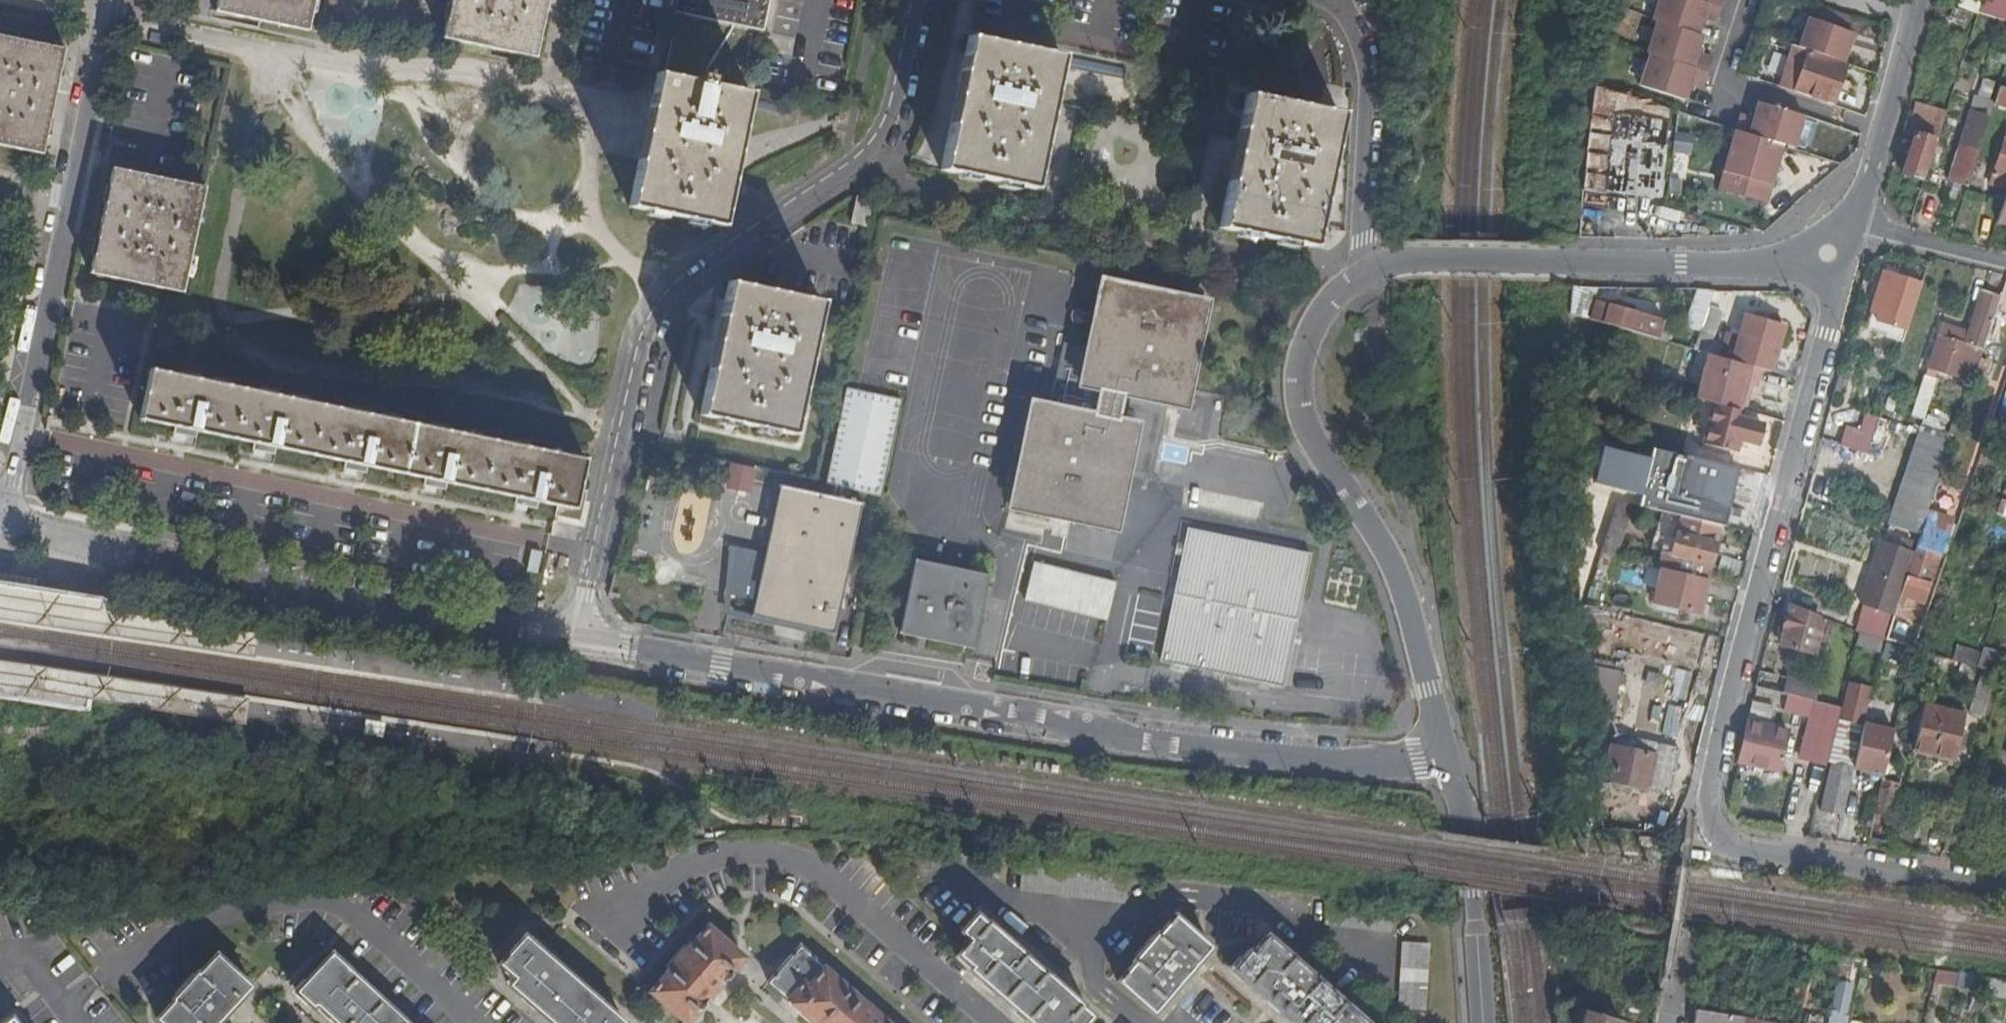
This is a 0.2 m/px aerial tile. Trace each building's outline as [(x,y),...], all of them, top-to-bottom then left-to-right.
[(317,0),(220,0),(217,12),(310,32),(317,0)] [(552,0),(458,0),(450,40),(540,60),(552,0)] [(671,10),(679,11),(666,72),(741,87),(752,26),(764,29),(770,0),(673,0),(671,10)] [(1635,88),(1680,101),(1686,84),(1699,88),(1708,59),(1691,54),(1697,36),(1692,35),(1697,17),(1711,22),(1717,0),(1653,0),(1647,21),(1651,23),(1642,55),(1645,56),(1635,88)] [(1978,13),(2005,23),(2005,0),(1982,0),(1978,13)] [(1395,19),(1398,6),(1383,3),(1381,17),(1395,19)] [(1808,20),(1798,48),(1842,64),(1852,35),(1845,32),(1850,18),(1821,8),(1816,23),(1808,20)] [(1967,26),(1970,15),(1956,10),(1953,21),(1967,26)] [(0,34),(0,145),(45,154),(68,47),(62,46),(0,34)] [(939,172),(1043,193),(1070,53),(969,36),(939,172)] [(1833,107),(1847,65),(1842,64),(1798,48),(1794,47),(1780,88),(1833,107)] [(733,224),(758,90),(741,87),(666,72),(657,71),(647,120),(657,122),(649,161),(641,160),(633,204),(733,224)] [(1600,88),(1592,154),(1664,174),(1671,111),(1600,88)] [(1995,104),(2005,108),(2005,90),(2000,88),(1995,104)] [(1220,233),(1319,253),(1344,113),(1247,93),(1220,233)] [(1950,183),(1968,189),(1995,104),(1976,99),(1950,183)] [(1806,115),(1761,101),(1757,115),(1742,110),(1736,132),(1737,132),(1782,146),(1794,150),(1806,115)] [(1911,119),(1942,128),(1947,113),(1915,104),(1911,119)] [(1903,175),(1925,183),(1942,128),(1911,119),(1907,117),(1903,133),(1917,138),(1903,175)] [(1720,189),(1767,202),(1782,146),(1737,132),(1720,189)] [(2005,184),(2005,142),(1993,179),(2005,184)] [(1588,187),(1607,192),(1607,194),(1616,194),(1660,201),(1664,174),(1592,154),(1588,187)] [(209,190),(117,170),(94,273),(186,294),(209,190)] [(1997,223),(2005,226),(2005,198),(1997,223)] [(855,225),(870,227),(875,202),(861,200),(855,225)] [(1903,347),(1922,286),(1894,277),(1896,271),(1889,269),(1869,330),(1894,338),(1893,343),(1903,347)] [(1011,509),(1122,534),(1134,471),(1159,475),(1170,408),(1189,411),(1214,299),(1102,277),(1087,361),(1062,355),(1052,401),(1033,397),(1011,509)] [(703,416),(796,437),(807,391),(802,389),(810,349),(815,351),(825,303),(785,295),(785,297),(772,294),(772,292),(733,284),(722,330),(728,331),(719,371),(714,370),(703,416)] [(1599,305),(1603,290),(1577,291),(1577,319),(1593,323),(1599,305)] [(1709,310),(1714,296),(1698,291),(1692,314),(1707,318),(1709,310)] [(1974,385),(2004,297),(1985,291),(1969,335),(1960,331),(1946,376),(1974,385)] [(1599,305),(1593,323),(1649,338),(1654,321),(1599,305)] [(1723,314),(1709,310),(1707,318),(1702,334),(1715,338),(1723,314)] [(1946,376),(1960,331),(1943,326),(1911,418),(1930,424),(1946,376)] [(1697,352),(1708,355),(1763,371),(1772,373),(1779,350),(1740,338),(1736,353),(1700,343),(1697,352)] [(1708,355),(1696,401),(1702,402),(1714,406),(1738,412),(1746,414),(1753,390),(1758,390),(1763,371),(1708,355)] [(587,462),(154,371),(143,423),(179,430),(179,437),(199,441),(199,435),(256,446),(255,453),(278,457),(279,451),(348,465),(347,472),(368,476),(370,470),(427,482),(426,488),(448,493),(449,486),(518,500),(517,507),(537,511),(539,505),(560,509),(558,520),(582,525),(589,495),(580,493),(587,462)] [(904,401),(851,391),(831,488),(839,490),(837,500),(846,502),(848,492),(883,499),(904,401)] [(1895,416),(1899,402),(1890,398),(1885,413),(1895,416)] [(1714,406),(1702,402),(1695,429),(1708,432),(1714,406)] [(1714,406),(1708,432),(1702,452),(1735,460),(1740,442),(1758,446),(1763,425),(1737,419),(1738,412),(1714,406)] [(1847,429),(1841,448),(1868,455),(1880,420),(1868,416),(1862,434),(1847,429)] [(1921,435),(1888,532),(1894,534),(1896,529),(1921,537),(1953,446),(1926,436),(1921,435)] [(1739,468),(1656,448),(1653,459),(1605,445),(1597,481),(1645,495),(1643,506),(1727,525),(1739,468)] [(755,619),(838,639),(839,637),(837,636),(864,509),(866,509),(868,507),(846,502),(837,500),(784,489),(783,490),(785,491),(771,557),(729,547),(729,550),(733,551),(724,592),(762,602),(759,618),(756,617),(755,619)] [(1619,502),(1602,554),(1617,558),(1634,506),(1619,502)] [(1934,558),(1943,560),(1950,539),(1943,537),(1949,522),(1930,516),(1918,550),(1920,551),(1911,578),(1907,577),(1900,597),(1926,606),(1933,585),(1926,583),(1934,558)] [(1663,570),(1709,581),(1722,527),(1683,518),(1674,555),(1664,553),(1660,569),(1663,570)] [(1288,689),(1314,553),(1189,527),(1161,662),(1288,689)] [(1901,542),(1882,597),(1897,602),(1913,555),(1911,554),(1913,546),(1901,542)] [(1937,586),(1946,561),(1943,560),(1934,558),(1926,583),(1933,585),(1937,586)] [(901,635),(977,649),(992,574),(916,559),(901,635)] [(1034,561),(1025,599),(1108,621),(1117,581),(1034,561)] [(1701,615),(1709,581),(1663,570),(1655,604),(1659,605),(1679,609),(1701,615)] [(258,664),(262,639),(109,615),(111,602),(33,590),(0,585),(0,624),(258,664)] [(1897,602),(1882,597),(1878,612),(1893,617),(1897,602)] [(1679,609),(1659,605),(1658,610),(1677,614),(1679,609)] [(1819,622),(1820,617),(1796,608),(1794,617),(1790,616),(1786,632),(1787,632),(1783,648),(1816,656),(1823,624),(1819,622)] [(1882,653),(1885,641),(1861,634),(1858,647),(1882,653)] [(1985,647),(1978,668),(2000,674),(2005,676),(2005,653),(1985,647)] [(255,697),(0,659),(0,697),(17,700),(74,708),(94,711),(96,700),(250,723),(255,697)] [(1603,721),(1614,722),(1616,698),(1621,674),(1610,671),(1605,698),(1603,721)] [(1816,704),(1819,689),(1761,674),(1757,689),(1816,704)] [(1845,720),(1864,726),(1872,689),(1852,684),(1845,720)] [(1775,708),(1754,704),(1740,764),(1780,774),(1790,733),(1769,728),(1775,708)] [(1812,765),(1828,770),(1830,763),(1840,720),(1842,711),(1816,704),(1810,727),(1820,730),(1812,765)] [(1966,716),(1925,706),(1915,753),(1956,762),(1966,716)] [(1855,769),(1856,769),(1866,727),(1864,726),(1845,720),(1840,720),(1830,763),(1834,764),(1855,769)] [(1820,730),(1810,727),(1802,763),(1812,765),(1820,730)] [(1614,785),(1653,794),(1664,747),(1618,737),(1612,766),(1618,768),(1614,785)] [(1664,747),(1653,794),(1673,798),(1683,751),(1664,747)] [(1844,819),(1855,769),(1834,764),(1823,814),(1844,819)] [(1878,816),(1879,816),(1895,820),(1904,787),(1885,783),(1878,816)] [(959,957),(974,970),(970,974),(1027,1022),(1089,1022),(1092,1019),(1082,1010),(1083,1008),(990,926),(989,928),(977,917),(962,935),(971,944),(959,957)] [(1212,950),(1176,918),(1160,938),(1159,937),(1134,964),(1136,966),(1119,985),(1156,1016),(1212,950)] [(652,996),(685,1022),(692,1022),(746,961),(710,930),(693,949),(691,949),(668,975),(670,976),(652,996)] [(1268,937),(1253,955),(1251,953),(1234,972),(1292,1022),(1365,1022),(1268,937)] [(527,939),(502,968),(517,981),(511,989),(550,1022),(623,1022),(527,939)] [(1401,945),(1398,1011),(1425,1012),(1428,946),(1401,945)] [(802,950),(771,987),(812,1022),(886,1022),(802,950)] [(336,956),(300,995),(317,1010),(319,1007),(336,1022),(408,1022),(336,956)] [(220,957),(202,977),(201,976),(177,1003),(178,1004),(161,1022),(224,1022),(255,990),(220,957)] [(1837,988),(1839,988),(1848,990),(1853,966),(1842,963),(1837,988)] [(1960,978),(1939,975),(1937,985),(1959,988),(1960,978)] [(1985,994),(1987,983),(1960,978),(1959,988),(1985,994)] [(1987,983),(1985,994),(1985,995),(2005,1001),(2005,987),(1987,983)] [(1848,1021),(1847,1019),(1854,991),(1848,990),(1839,988),(1833,1016),(1832,1016),(1830,1022),(1847,1022),(1848,1021)] [(1656,1018),(1629,1012),(1627,1022),(1655,1022),(1656,1018)] [(1697,1013),(1696,1022),(1745,1022),(1745,1021),(1697,1013)]
